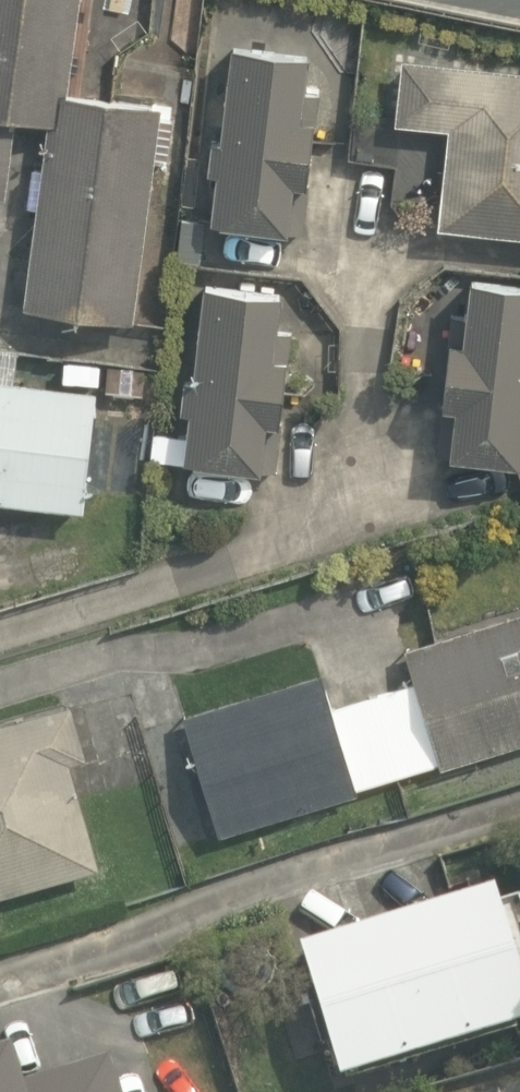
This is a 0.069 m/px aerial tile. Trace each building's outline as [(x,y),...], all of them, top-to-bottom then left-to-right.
[(26,303),(135,319),(165,106),(84,94),(97,0),(0,0),(0,198),(6,199),(17,115),(52,120),(26,303)] [(298,183),(309,185),(321,88),(306,86),(310,54),(234,44),(222,140),(215,139),(211,170),(219,171),(213,221),(292,231),(298,183)] [(438,227),(519,236),(519,70),(405,57),(397,123),(450,129),(438,227)] [(456,406),(454,425),(439,432),(436,451),(519,462),(519,282),(473,276),(465,341),(453,339),(445,405),(456,406)] [(263,469),(269,422),(281,423),(293,330),(281,329),(286,289),(217,281),(217,285),(207,284),(196,378),(187,377),(183,412),(191,413),(185,460),(263,469)] [(52,557),(59,536),(61,507),(85,509),(99,389),(0,379),(0,566),(52,557)] [(405,648),(415,681),(441,762),(442,767),(519,744),(519,613),(405,648)] [(324,673),(184,714),(221,836),(362,792),(360,786),(334,705),(324,673)] [(360,786),(441,762),(415,681),(334,705),(360,786)] [(72,700),(0,721),(0,895),(100,866),(70,761),(88,756),(72,700)] [(495,884),(302,944),(342,1079),(519,1026),(519,964),(495,884)] [(0,1042),(0,1091),(139,1091),(128,1052),(41,1077),(29,1034),(0,1042)]
